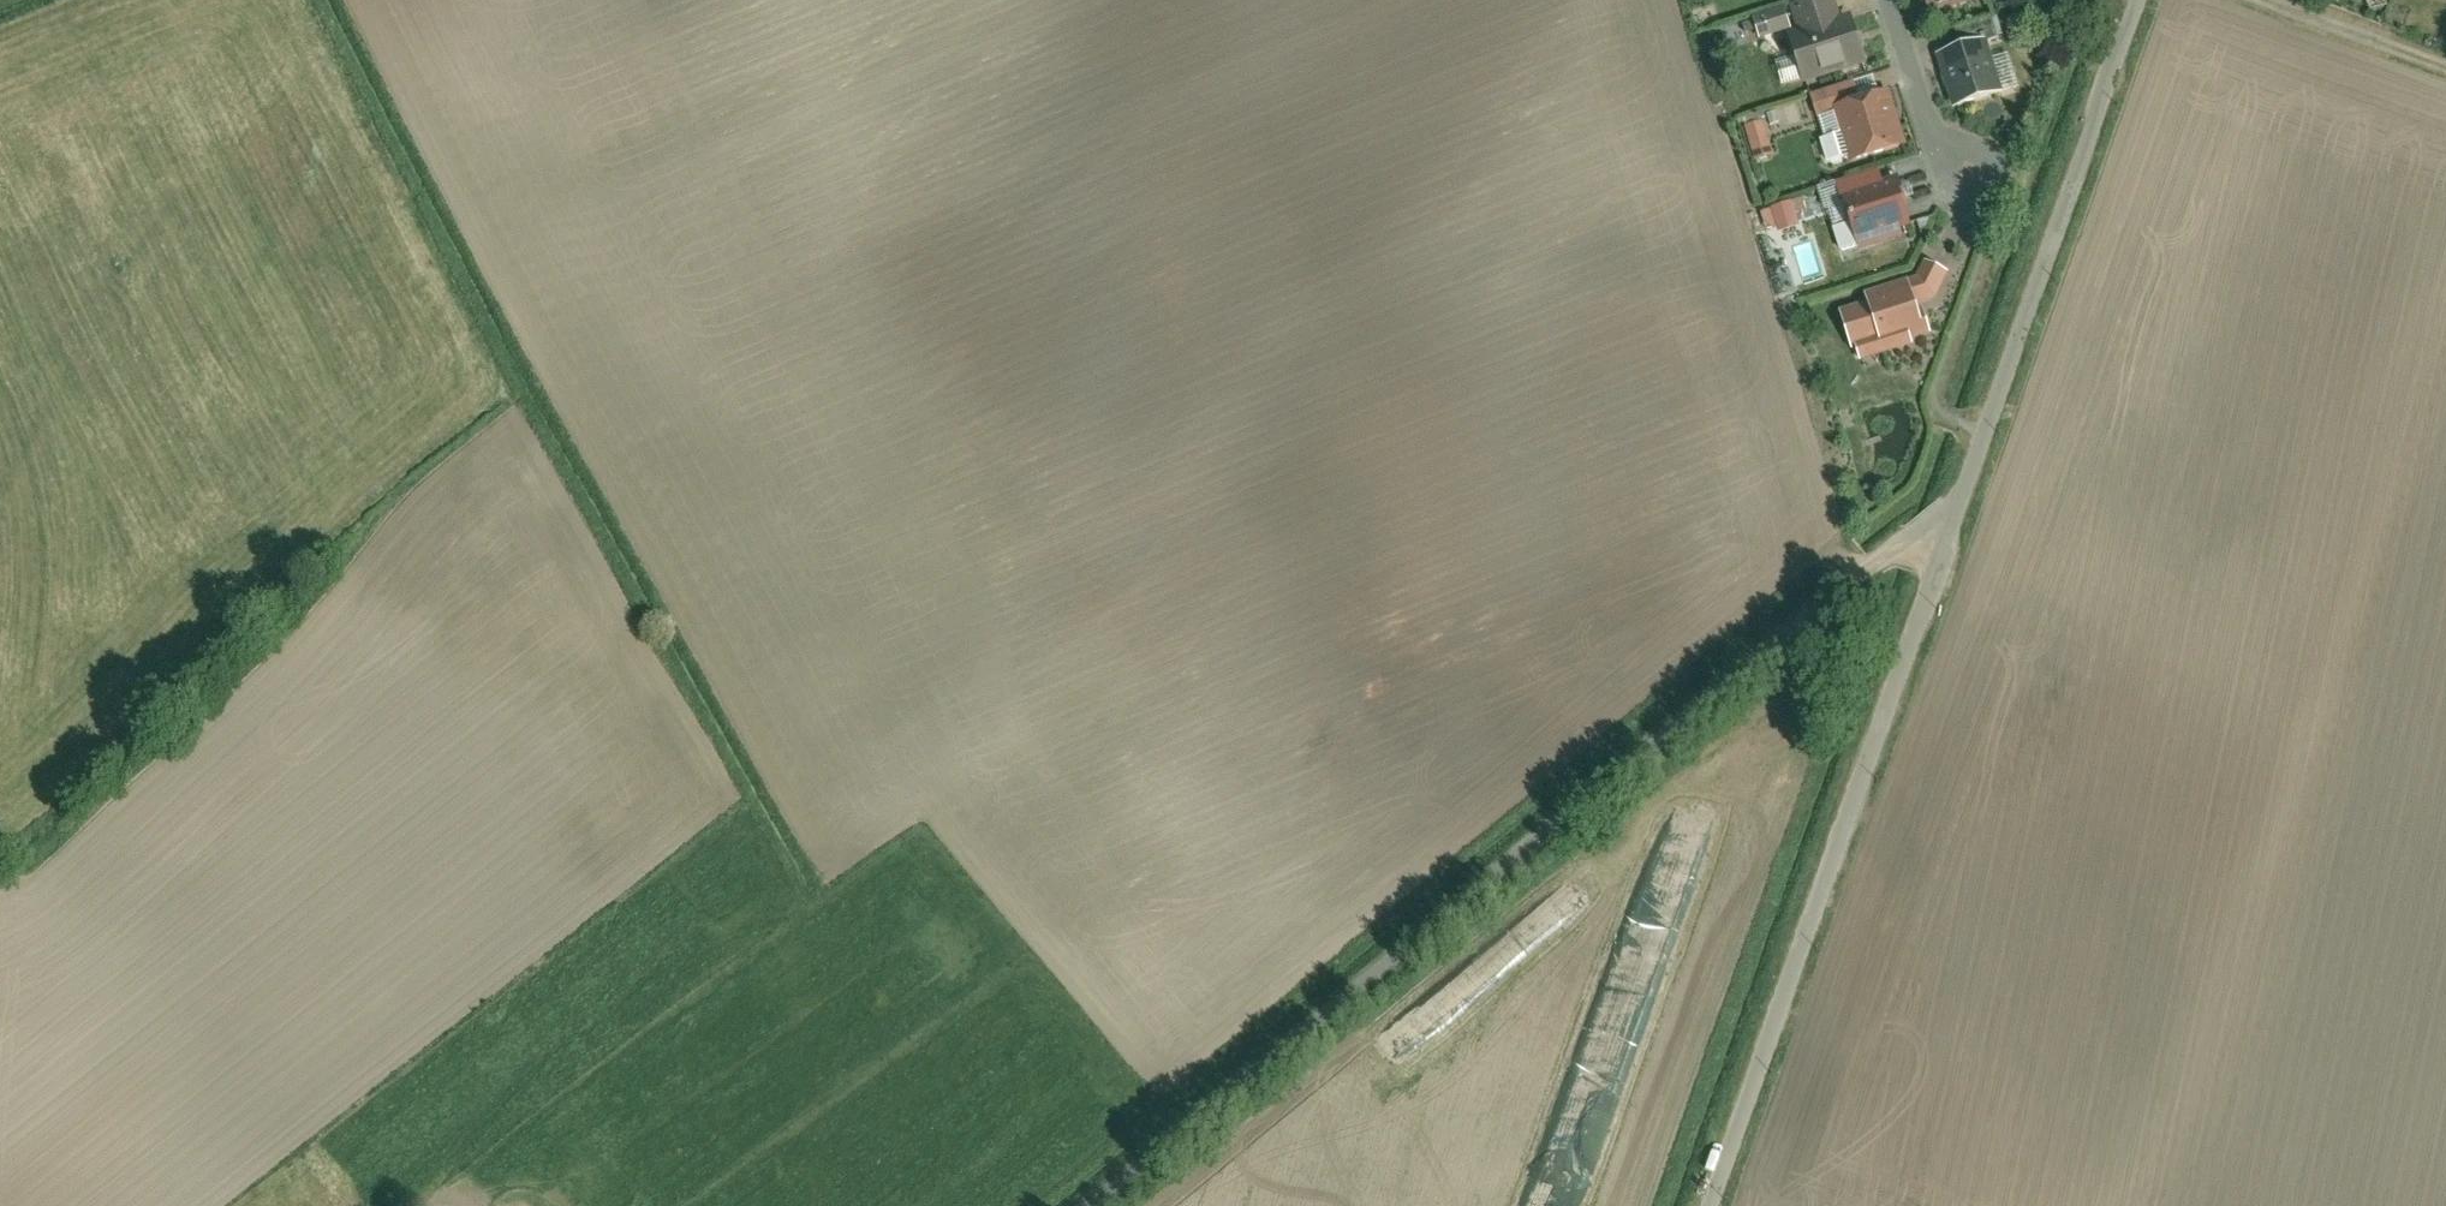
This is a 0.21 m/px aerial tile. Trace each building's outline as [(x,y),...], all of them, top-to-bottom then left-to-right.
[(1804,88),(1871,67),(1856,21),(1844,25),(1837,0),(1834,0),(1790,14),(1797,36),(1788,39),(1804,88)] [(1932,22),(1987,5),(1985,0),(1925,0),(1932,22)] [(1996,47),(1946,63),(1962,113),(2012,97),(1996,47)] [(1835,118),(1851,168),(1915,148),(1897,91),(1864,101),(1860,86),(1812,100),(1819,123),(1835,118)] [(1770,120),(1750,124),(1758,160),(1777,156),(1770,120)] [(1884,171),(1838,188),(1862,251),(1919,230),(1900,180),(1889,184),(1884,171)] [(1766,209),(1771,232),(1804,224),(1799,201),(1766,209)] [(1913,280),(1867,295),(1870,304),(1841,313),(1852,353),(1869,349),(1875,362),(1937,340),(1927,307),(1939,310),(1953,274),(1927,262),(1915,285),(1913,280)]
